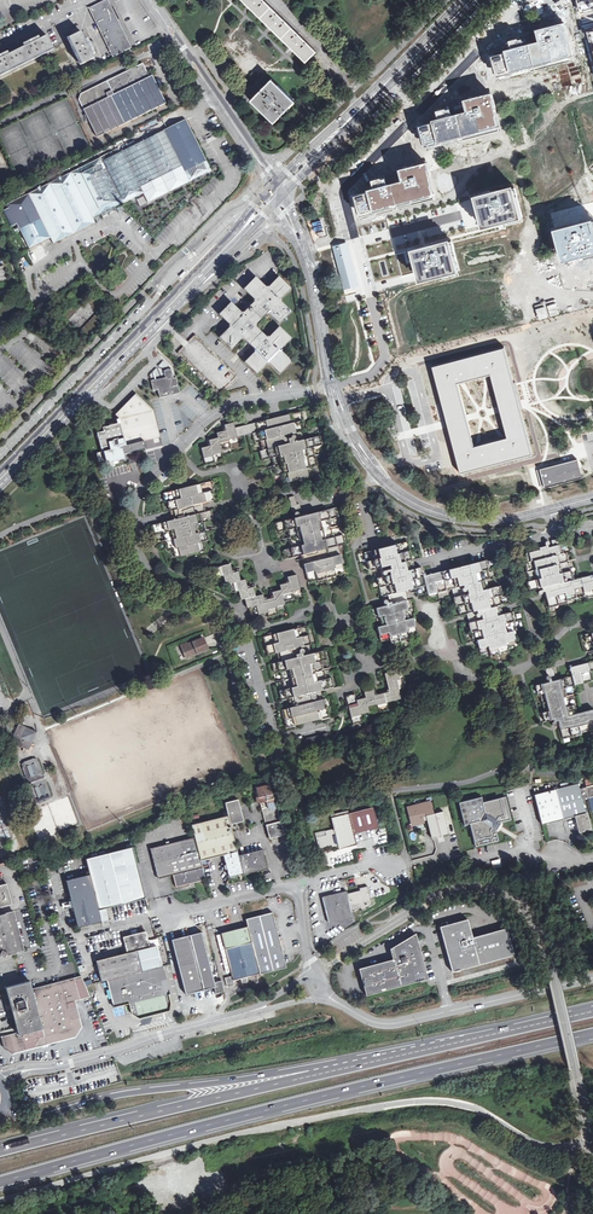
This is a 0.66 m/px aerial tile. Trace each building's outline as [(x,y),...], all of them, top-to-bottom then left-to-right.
[(130,48),(106,0),(90,8),(110,48),(117,45),(121,52),(130,48)] [(265,0),(245,0),(306,61),(316,50),(265,0)] [(297,0),(285,0),(305,20),(311,13),(297,0)] [(580,13),(592,10),(592,0),(577,0),(580,13)] [(525,44),(532,72),(572,62),(562,23),(536,30),(539,40),(525,44)] [(584,32),(592,67),(592,29),(584,32)] [(77,55),(81,64),(94,58),(92,54),(94,53),(87,38),(85,39),(81,31),(68,37),(72,47),(71,47),(75,56),(77,55)] [(53,48),(46,35),(39,39),(38,36),(22,44),(24,46),(16,50),(8,54),(7,52),(0,55),(0,75),(9,71),(9,69),(22,63),(30,59),(31,60),(40,56),(39,54),(53,48)] [(532,72),(525,44),(488,54),(495,81),(532,72)] [(113,55),(121,52),(117,45),(110,48),(113,55)] [(78,99),(96,137),(165,103),(152,75),(149,77),(142,63),(80,94),(78,99)] [(292,103),(269,80),(249,101),(271,124),(292,103)] [(455,113),(462,138),(501,126),(492,92),(463,100),(466,110),(455,113)] [(462,138),(455,113),(451,114),(449,106),(436,110),(439,119),(419,125),(426,148),(462,138)] [(186,119),(175,125),(195,166),(206,160),(186,119)] [(175,125),(102,161),(123,204),(176,177),(181,185),(211,170),(206,160),(195,166),(175,125)] [(94,162),(21,198),(30,217),(10,228),(22,253),(43,243),(46,249),(94,224),(92,220),(100,216),(113,209),(123,204),(102,161),(100,157),(94,160),(94,162)] [(402,180),(391,182),(397,206),(436,196),(427,162),(400,169),(402,180)] [(397,206),(391,182),(386,183),(384,177),(372,180),(375,188),(352,194),(358,217),(397,206)] [(513,187),(473,198),(481,228),(521,217),(513,187)] [(113,209),(100,216),(102,220),(116,214),(113,209)] [(552,231),(560,264),(592,256),(592,229),(591,222),(552,231)] [(451,239),(410,249),(418,282),(459,271),(451,239)] [(290,288),(278,276),(268,287),(267,286),(266,287),(255,277),(243,289),(244,289),(249,294),(255,300),(243,312),(242,311),(241,312),(236,307),(230,302),(218,314),(224,320),(229,325),(228,326),(229,327),(219,337),(231,349),(241,339),(243,340),(243,339),(254,349),(254,350),(254,351),(244,362),(257,374),(267,363),(268,364),(269,363),(279,373),(291,361),(281,351),(282,350),(281,349),(291,338),(279,326),(269,337),(268,336),(267,337),(256,326),(257,325),(256,324),(266,314),(267,314),(268,313),(279,324),(291,311),(280,301),(281,300),(280,299),(290,288)] [(86,301),(80,295),(60,315),(66,321),(86,301)] [(86,301),(98,312),(103,306),(91,295),(86,301)] [(103,318),(98,312),(81,329),(87,335),(103,318)] [(72,327),(66,321),(61,327),(67,333),(72,327)] [(460,473),(533,454),(518,398),(505,346),(432,366),(447,421),(460,473)] [(158,390),(160,398),(180,393),(176,377),(173,378),(171,369),(164,371),(165,378),(163,378),(161,379),(151,382),(153,391),(158,390)] [(151,439),(160,437),(153,411),(116,419),(117,424),(103,427),(104,431),(97,433),(101,449),(103,448),(103,452),(97,454),(99,461),(106,459),(108,468),(115,466),(114,464),(126,461),(125,459),(129,458),(134,457),(132,451),(145,448),(143,441),(151,439)] [(221,453),(221,449),(230,447),(228,440),(252,433),(255,442),(260,440),(263,450),(260,451),(263,460),(272,457),(277,475),(282,474),(284,483),(314,476),(312,467),(317,465),(312,447),(322,445),(320,436),(303,440),(301,430),(303,430),(301,421),(303,421),(300,412),(277,417),(235,428),(233,423),(224,425),(225,431),(216,433),(218,438),(209,440),(210,446),(201,448),(206,464),(214,462),(212,455),(221,453)] [(577,460),(541,470),(546,487),(582,477),(577,460)] [(64,472),(58,475),(62,483),(68,480),(64,472)] [(173,549),(176,558),(205,550),(203,541),(208,540),(204,521),(213,519),(211,510),(206,511),(203,502),(213,500),(212,491),(213,490),(211,481),(163,493),(165,502),(168,502),(170,511),(171,511),(173,520),(151,525),(154,534),(163,532),(168,550),(173,549)] [(294,496),(289,498),(292,512),(301,510),(300,504),(297,505),(295,496),(294,496)] [(284,521),(277,523),(279,531),(286,529),(288,529),(293,548),(291,548),(283,550),(285,558),(293,556),(301,554),(304,564),(306,574),(308,582),(318,580),(319,583),(336,578),(335,575),(345,572),(343,564),(340,555),(338,545),(345,544),(343,535),(334,537),(333,537),(328,519),(330,519),(338,517),(336,508),(327,510),(319,512),(295,518),(284,521)] [(565,553),(563,554),(560,544),(559,539),(551,541),(552,546),(548,548),(548,546),(549,545),(549,543),(548,542),(546,541),(545,542),(544,544),(545,546),(538,547),(539,549),(525,553),(527,562),(524,563),(528,581),(526,581),(529,592),(541,589),(542,588),(543,590),(541,590),(539,591),(539,593),(540,594),(541,595),(543,594),(543,591),(546,591),(548,597),(550,605),(565,602),(564,600),(586,594),(586,597),(592,595),(591,586),(592,585),(592,575),(572,580),(570,571),(565,553)] [(378,549),(365,552),(367,561),(369,571),(381,568),(383,567),(384,571),(382,573),(383,575),(385,575),(385,576),(378,578),(380,588),(382,596),(387,595),(391,594),(397,592),(405,590),(414,588),(424,585),(427,596),(451,590),(455,608),(457,607),(459,616),(466,614),(473,642),(477,641),(479,649),(480,654),(490,652),(491,655),(507,651),(506,646),(515,644),(514,639),(512,631),(516,630),(512,611),(504,613),(500,614),(498,606),(503,605),(501,596),(502,595),(500,585),(489,588),(487,580),(489,579),(487,570),(489,570),(486,559),(479,561),(450,569),(421,576),(420,568),(413,570),(411,560),(409,551),(407,542),(396,545),(378,549)] [(230,564),(214,568),(216,577),(223,575),(226,584),(229,584),(231,592),(238,591),(241,600),(245,599),(247,608),(250,608),(253,616),(265,613),(268,612),(269,616),(277,614),(275,607),(285,604),(284,601),(293,599),(291,591),(301,589),(297,575),(287,577),(289,582),(280,585),(281,589),(271,592),(273,597),(264,600),(263,594),(261,594),(255,596),(253,587),(248,588),(245,579),(240,580),(238,571),(232,573),(230,564)] [(391,594),(387,595),(388,598),(389,602),(391,602),(392,604),(407,600),(406,594),(405,590),(397,592),(391,594)] [(409,600),(407,600),(372,609),(375,618),(380,617),(382,626),(377,627),(381,641),(390,639),(391,642),(409,638),(408,634),(417,632),(413,618),(408,619),(406,610),(412,609),(409,600)] [(309,644),(311,644),(306,626),(264,636),(269,654),(277,652),(280,661),(273,663),(275,672),(280,671),(285,689),(279,691),(282,700),(288,698),(290,707),(282,709),(287,727),(329,716),(324,698),(322,699),(320,690),(334,687),(331,678),(326,679),(321,661),(327,659),(324,650),(311,654),(309,644)] [(210,649),(205,635),(180,645),(185,658),(210,649)] [(582,665),(567,669),(570,678),(537,687),(539,694),(540,694),(545,712),(544,713),(547,723),(555,721),(557,731),(559,731),(561,739),(580,734),(580,732),(592,729),(592,719),(591,710),(577,713),(575,705),(563,708),(559,691),(586,683),(592,682),(590,673),(592,672),(592,663),(582,665)] [(404,678),(402,669),(384,674),(389,692),(375,695),(373,690),(364,692),(365,697),(356,700),(355,694),(346,697),(353,724),(362,722),(360,715),(369,712),(367,707),(376,704),(378,712),(388,709),(386,702),(401,698),(398,689),(406,687),(403,678),(404,678)] [(37,732),(19,724),(11,742),(29,750),(37,732)] [(327,733),(300,740),(302,748),(329,741),(327,733)] [(37,758),(22,763),(36,803),(51,797),(44,778),(37,758)] [(260,803),(262,809),(274,805),(269,784),(256,788),(258,796),(255,797),(256,800),(257,804),(260,803)] [(577,784),(531,796),(539,827),(574,817),(578,833),(592,830),(587,812),(586,813),(582,799),(587,798),(585,787),(579,789),(577,784)] [(585,787),(587,798),(592,796),(592,785),(585,787)] [(481,797),(458,803),(464,826),(469,824),(476,846),(498,840),(496,832),(502,822),(511,819),(505,797),(483,802),(481,797)] [(238,799),(225,803),(228,815),(192,825),(195,837),(150,848),(158,879),(173,875),(176,887),(206,879),(201,861),(223,855),(229,877),(243,874),(243,875),(259,871),(268,869),(263,850),(238,855),(230,825),(232,824),(243,821),(239,805),(238,799)] [(426,816),(433,814),(429,802),(408,807),(412,825),(423,822),(422,817),(426,816)] [(354,834),(379,828),(373,807),(349,813),(348,810),(330,815),(334,829),(325,831),(326,835),(317,838),(319,848),(332,845),(332,847),(338,845),(341,845),(341,848),(356,844),(354,834)] [(262,812),(270,839),(285,836),(277,809),(262,812)] [(433,814),(426,816),(432,838),(449,834),(443,811),(433,814)] [(76,828),(61,834),(64,841),(79,835),(76,828)] [(145,897),(135,855),(88,867),(90,874),(66,880),(72,901),(73,907),(78,927),(101,921),(98,909),(145,897)] [(6,883),(0,884),(0,907),(12,904),(6,883)] [(323,898),(329,923),(340,920),(353,917),(351,911),(361,909),(362,911),(372,904),(367,886),(359,888),(359,890),(347,893),(346,892),(342,893),(323,898)] [(73,907),(72,901),(62,903),(63,909),(73,907)] [(2,957),(4,958),(6,956),(24,951),(13,912),(0,916),(0,957),(2,957)] [(272,912),(246,919),(248,926),(259,969),(285,963),(272,912)] [(467,918),(440,926),(453,971),(515,954),(507,927),(473,936),(467,918)] [(259,969),(248,926),(221,933),(232,976),(224,978),(227,987),(234,985),(232,976),(240,974),(241,978),(246,977),(245,973),(259,969)] [(146,931),(123,937),(127,953),(96,960),(101,981),(106,980),(108,986),(114,1007),(127,1003),(130,1014),(141,1018),(169,1011),(170,1004),(168,994),(170,993),(163,966),(162,966),(157,945),(150,947),(146,931)] [(209,961),(202,932),(172,939),(175,952),(186,994),(214,988),(216,993),(222,992),(223,991),(215,960),(209,961)] [(390,949),(393,959),(360,969),(367,996),(428,978),(416,933),(390,949)] [(18,1032),(2,1036),(4,1047),(14,1052),(76,1036),(75,1029),(82,1027),(78,1012),(70,1014),(68,1003),(76,1001),(91,996),(89,992),(87,985),(82,975),(78,977),(32,988),(30,981),(6,987),(16,1027),(18,1032)] [(78,1012),(76,1001),(68,1003),(70,1014),(78,1012)]
